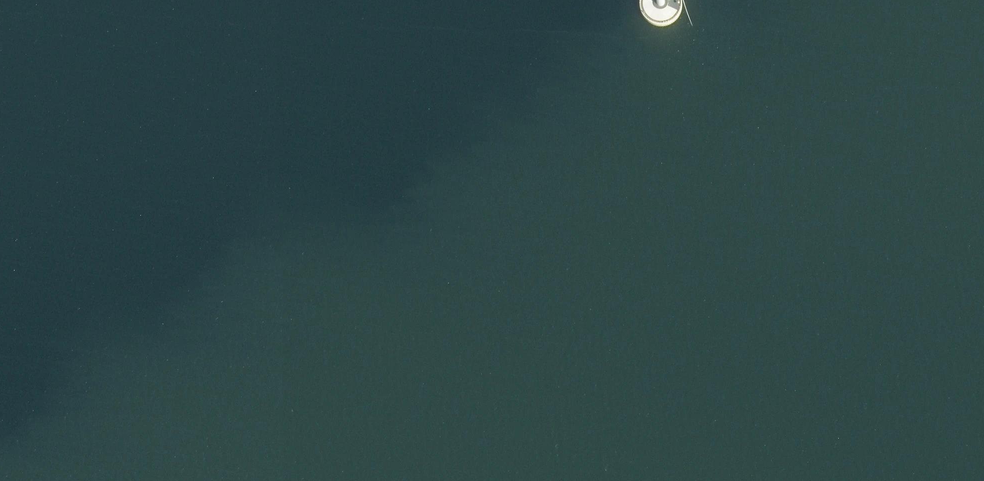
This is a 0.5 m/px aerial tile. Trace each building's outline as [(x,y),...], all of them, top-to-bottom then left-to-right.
[(666,7),(666,6),(666,5),(665,4),(664,3),(663,3),(662,2),(661,2),(661,3),(660,3),(659,3),(659,4),(658,4),(658,5),(658,6),(657,7),(658,7),(658,8),(658,9),(659,10),(660,11),(661,11),(662,11),(663,11),(664,11),(664,10),(665,10),(665,9),(666,8),(666,7)]
